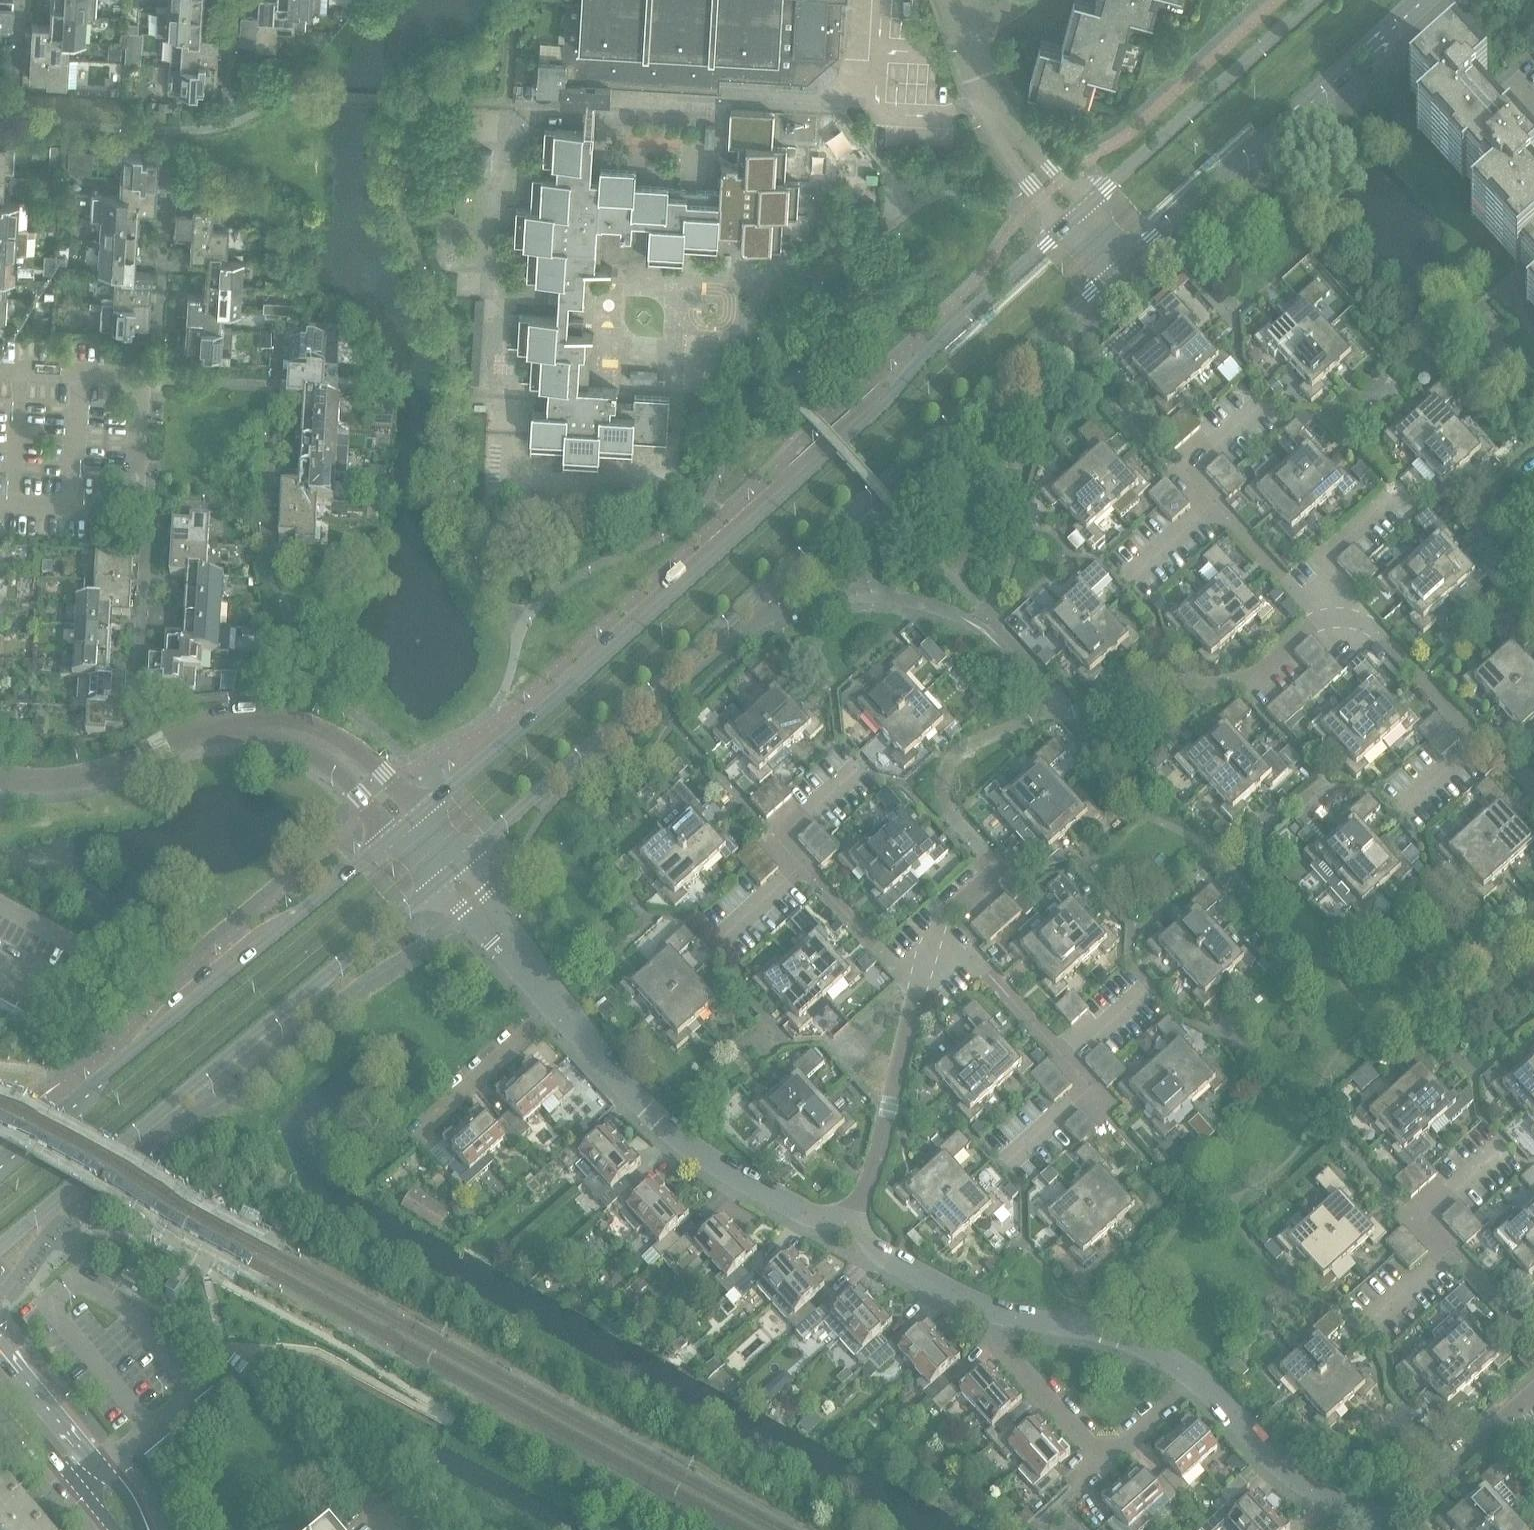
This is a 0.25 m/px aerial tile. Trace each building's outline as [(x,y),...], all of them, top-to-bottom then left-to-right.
[(8,33),(8,25),(11,25),(13,0),(0,0),(0,33),(8,33)] [(51,8),(68,9),(67,15),(86,16),(87,0),(51,0),(51,8)] [(169,9),(187,10),(186,16),(204,17),(205,0),(169,0),(169,9)] [(260,12),(261,12),(260,19),(278,20),(278,27),(279,27),(305,29),(306,10),(296,9),(296,2),(279,1),(279,0),(261,0),(260,12)] [(279,1),(296,2),(296,9),(306,10),(321,11),(322,0),(279,0),(279,1)] [(583,1),(568,0),(564,60),(541,59),(539,90),(562,92),(562,101),(581,102),(587,102),(587,98),(593,99),(611,100),(612,85),(720,92),(721,77),(808,83),(825,68),(840,54),(843,0),(583,0),(583,1)] [(1072,25),(1067,24),(1062,43),(1060,50),(1066,52),(1064,59),(1090,66),(1116,73),(1117,72),(1115,71),(1120,53),(1115,52),(1118,40),(1123,42),(1132,8),(1151,14),(1155,0),(1079,0),(1072,25)] [(67,15),(68,9),(51,8),(49,26),(50,26),(50,32),(68,34),(68,40),(84,41),(86,16),(67,15)] [(186,16),(187,10),(169,9),(167,35),(173,35),(184,35),(184,41),(202,43),(202,35),(203,35),(204,17),(186,16)] [(261,12),(260,12),(244,11),(241,39),(258,40),(258,46),(278,47),(279,27),(278,27),(278,20),(260,19),(261,12)] [(127,30),(135,31),(135,23),(128,22),(127,30)] [(50,26),(49,26),(32,25),(32,32),(31,51),(32,51),(49,52),(48,58),(67,59),(68,40),(68,34),(50,32),(50,26)] [(202,43),(184,41),(184,35),(173,35),(171,65),(200,67),(201,61),(219,62),(221,36),(203,35),(202,35),(202,43)] [(1060,50),(1062,43),(1043,37),(1042,39),(1048,40),(1035,83),(1030,82),(1029,84),(1088,100),(1089,98),(1086,98),(1091,80),(1086,78),(1090,66),(1064,59),(1066,52),(1060,50)] [(109,46),(108,59),(121,59),(121,47),(109,46)] [(136,49),(125,48),(124,62),(135,63),(136,49)] [(49,52),(32,51),(31,51),(29,77),(46,78),(46,84),(65,85),(65,84),(76,85),(77,60),(67,59),(48,58),(49,52)] [(1456,52),(1455,51),(1410,92),(1411,93),(1413,91),(1434,114),(1417,130),(1418,131),(1420,129),(1464,178),(1462,180),(1463,181),(1466,178),(1487,200),(1471,215),(1472,216),(1474,214),(1519,263),(1517,265),(1518,266),(1521,263),(1530,273),(1533,278),(1533,195),(1526,186),(1533,179),(1533,171),(1507,142),(1511,138),(1510,136),(1502,143),(1480,120),(1485,116),(1471,101),(1487,87),(1486,86),(1483,89),(1452,56),(1456,52)] [(518,58),(517,79),(535,80),(535,73),(536,62),(536,59),(535,59),(530,59),(518,58)] [(218,88),(219,62),(201,61),(200,67),(171,65),(170,91),(200,93),(200,87),(218,88)] [(594,141),(595,131),(592,130),(593,99),(587,98),(587,102),(581,102),(580,130),(546,128),(544,163),(553,163),(552,176),(534,175),(532,209),(518,208),(515,243),(530,244),(528,278),(551,280),(550,299),(560,299),(559,317),(569,318),(569,311),(570,299),(584,300),(586,266),(601,267),(604,224),(612,225),(622,226),(621,235),(650,237),(649,260),(683,262),(684,248),(718,250),(720,225),(721,192),(636,186),(637,172),(601,170),(601,179),(596,179),(587,178),(589,140),(594,141)] [(160,101),(159,110),(172,111),(173,102),(160,101)] [(772,146),(774,113),(732,110),(730,145),(738,146),(737,164),(723,163),(721,192),(720,225),(752,227),(751,247),(781,249),(783,216),(797,217),(799,181),(785,181),(787,147),(772,146)] [(706,126),(705,146),(714,147),(716,126),(706,126)] [(6,144),(0,144),(0,171),(4,171),(12,171),(13,145),(6,144)] [(63,145),(50,145),(50,157),(62,157),(63,145)] [(91,170),(93,150),(69,148),(67,168),(91,170)] [(140,159),(140,152),(121,151),(120,178),(138,179),(137,185),(156,186),(158,160),(140,159)] [(482,151),(481,171),(491,172),(492,151),(482,151)] [(48,178),(47,185),(51,190),(58,190),(59,179),(48,178)] [(137,185),(138,179),(120,178),(119,196),(120,196),(120,202),(136,203),(136,210),(154,211),(156,186),(137,185)] [(19,202),(2,201),(2,194),(0,194),(0,226),(18,227),(19,202)] [(119,196),(102,195),(92,194),(91,217),(100,218),(100,220),(118,221),(118,227),(135,228),(136,210),(136,203),(120,202),(120,196),(119,196)] [(211,226),(212,207),(192,206),(192,212),(175,210),(173,238),(190,239),(192,239),(192,232),(209,233),(209,226),(211,226)] [(46,217),(45,229),(55,229),(56,218),(46,217)] [(118,227),(118,221),(100,220),(99,245),(117,247),(117,252),(134,254),(135,228),(118,227)] [(16,252),(25,253),(27,228),(18,227),(0,226),(0,251),(16,252)] [(228,227),(211,226),(209,226),(209,233),(192,232),(192,239),(190,239),(189,258),(207,258),(208,258),(208,251),(226,252),(228,227)] [(117,252),(117,247),(99,245),(97,271),(114,272),(115,272),(115,278),(132,279),(132,272),(133,272),(134,254),(117,252)] [(6,278),(14,279),(16,252),(0,251),(0,278),(6,278)] [(225,259),(226,252),(208,251),(208,258),(207,258),(206,277),(223,278),(223,284),(241,285),(243,260),(225,259)] [(44,254),(44,263),(55,264),(56,255),(44,254)] [(57,258),(56,269),(65,269),(66,258),(57,258)] [(151,273),(133,272),(132,272),(132,279),(115,278),(115,272),(114,272),(112,303),(131,304),(131,297),(149,298),(151,273)] [(223,284),(223,278),(206,277),(205,295),(205,302),(221,303),(221,310),(222,310),(240,311),(241,285),(223,284)] [(1153,301),(1159,308),(1186,283),(1180,277),(1153,301)] [(1311,311),(1330,294),(1319,281),(1290,306),(1296,312),(1286,321),(1292,329),(1309,347),(1328,330),(1311,311)] [(205,295),(187,294),(185,320),(204,321),(204,327),(221,328),(222,310),(221,310),(221,303),(205,302),(205,295)] [(1192,329),(1197,324),(1172,296),(1159,308),(1177,327),(1158,344),(1166,353),(1175,363),(1201,340),(1192,329)] [(147,325),(149,298),(131,297),(131,304),(112,303),(102,302),(101,308),(100,328),(111,328),(111,329),(129,331),(130,324),(147,325)] [(264,302),(263,312),(271,313),(272,313),(285,314),(292,314),(293,304),(286,304),(264,302)] [(640,332),(645,333),(650,332),(654,329),(657,325),(658,321),(657,316),(655,312),(651,309),(646,308),(641,308),(637,311),(634,315),(633,320),(634,325),(636,329),(640,332)] [(45,328),(46,316),(34,315),(34,327),(45,328)] [(569,318),(559,317),(521,315),(519,350),(533,351),(531,384),(550,385),(589,387),(592,335),(583,334),(584,319),(569,318)] [(204,321),(185,320),(184,346),(201,347),(201,353),(231,355),(232,329),(221,328),(204,327),(204,321)] [(1309,347),(1292,329),(1286,321),(1274,331),(1269,325),(1254,339),(1266,352),(1272,346),(1289,365),(1309,347)] [(1345,349),(1328,330),(1309,347),(1326,367),(1331,373),(1342,364),(1347,369),(1363,356),(1351,343),(1345,349)] [(326,366),(328,342),(309,340),(309,347),(291,346),(289,370),(308,371),(308,365),(326,366)] [(1217,345),(1211,351),(1201,340),(1175,363),(1185,374),(1192,383),(1212,365),(1217,371),(1231,360),(1217,345)] [(1112,352),(1118,358),(1129,349),(1127,347),(1122,342),(1112,352)] [(1175,363),(1166,353),(1158,344),(1139,361),(1134,354),(1121,366),(1134,381),(1140,376),(1150,387),(1175,363)] [(1331,373),(1326,367),(1309,347),(1289,365),(1306,384),(1300,390),(1311,403),(1326,389),(1321,382),(1331,373)] [(1192,383),(1185,374),(1175,363),(1150,387),(1159,397),(1154,402),(1167,417),(1180,406),(1174,399),(1192,383)] [(325,392),(326,366),(308,365),(308,371),(289,370),(289,372),(289,378),(288,398),(306,399),(307,391),(325,392)] [(657,373),(631,371),(631,380),(657,381),(657,373)] [(1441,407),(1460,390),(1449,377),(1420,403),(1426,409),(1415,419),(1421,425),(1439,444),(1459,427),(1441,407)] [(1273,381),(1268,386),(1276,395),(1281,390),(1273,381)] [(617,389),(589,387),(550,385),(549,395),(548,410),(533,408),(532,439),(531,447),(565,449),(564,464),(591,464),(599,465),(600,451),(634,453),(634,439),(667,441),(669,407),(670,398),(635,396),(635,405),(617,403),(617,389)] [(324,398),(325,392),(307,391),(306,399),(304,416),(322,417),(321,424),(340,425),(341,399),(324,398)] [(1200,428),(1195,422),(1185,411),(1176,418),(1191,436),(1200,428)] [(321,424),(322,417),(304,416),(303,442),(320,443),(320,449),(338,450),(340,425),(321,424)] [(372,418),(372,427),(392,428),(392,419),(372,418)] [(1183,444),(1191,436),(1176,418),(1167,426),(1183,444)] [(1439,444),(1421,425),(1415,419),(1405,428),(1399,422),(1384,436),(1396,448),(1402,443),(1419,462),(1439,444)] [(1316,454),(1322,449),(1297,421),(1284,433),(1302,452),(1283,469),(1291,478),(1300,488),(1326,465),(1316,454)] [(1111,456),(1117,451),(1092,423),(1079,434),(1096,454),(1078,470),(1095,490),(1121,467),(1111,456)] [(1174,452),(1183,444),(1167,426),(1158,434),(1174,452)] [(1475,445),(1459,427),(1439,444),(1455,462),(1462,469),(1472,460),(1478,466),(1493,452),(1482,439),(1475,445)] [(320,449),(320,443),(303,442),(301,467),(318,468),(318,474),(337,475),(348,476),(349,451),(338,450),(320,449)] [(1462,469),(1455,462),(1439,444),(1419,462),(1436,480),(1430,486),(1441,499),(1457,485),(1451,479),(1462,469)] [(1213,481),(1231,465),(1223,456),(1205,472),(1213,481)] [(1352,472),(1361,481),(1369,473),(1361,464),(1352,472)] [(1239,474),(1235,469),(1231,465),(1213,481),(1221,490),(1239,474)] [(1341,470),(1335,476),(1326,465),(1300,488),(1310,499),(1317,508),(1337,491),(1342,497),(1355,486),(1341,470)] [(318,474),(318,468),(301,467),(300,485),(301,485),(300,492),(317,493),(316,500),(318,501),(335,502),(337,475),(318,474)] [(377,467),(369,467),(368,477),(377,478),(377,467)] [(1130,477),(1121,467),(1095,490),(1112,509),(1131,493),(1137,499),(1150,487),(1136,472),(1130,477)] [(1300,488),(1291,478),(1283,469),(1264,486),(1258,480),(1245,491),(1259,506),(1265,501),(1274,511),(1300,488)] [(1069,513),(1095,490),(1078,470),(1059,488),(1053,481),(1040,493),(1054,508),(1060,503),(1069,513)] [(1229,498),(1247,483),(1239,474),(1221,490),(1229,498)] [(1157,504),(1174,489),(1166,480),(1149,496),(1157,504)] [(275,484),(274,492),(282,493),(282,484),(275,484)] [(301,485),(300,485),(282,484),(282,493),(281,509),(299,510),(298,517),(317,518),(318,501),(316,500),(317,493),(300,492),(301,485)] [(1317,508),(1310,499),(1300,488),(1274,511),(1284,522),(1278,527),(1292,543),(1305,531),(1299,524),(1317,508)] [(1164,513),(1182,498),(1174,489),(1157,504),(1164,513)] [(1093,526),(1112,509),(1095,490),(1069,513),(1079,524),(1073,529),(1087,544),(1100,533),(1093,526)] [(1172,522),(1190,507),(1182,498),(1164,513),(1172,522)] [(493,501),(484,501),(483,521),(492,521),(493,501)] [(1035,522),(1038,507),(1026,505),(1024,515),(1023,520),(1035,522)] [(298,517),(299,510),(281,509),(279,536),(297,537),(297,543),(316,544),(317,518),(298,517)] [(1448,545),(1453,540),(1428,512),(1416,523),(1433,543),(1414,559),(1423,568),(1432,579),(1458,556),(1448,545)] [(174,514),(174,524),(191,525),(192,518),(192,515),(174,514)] [(209,545),(211,519),(192,518),(191,525),(174,524),(172,550),(191,551),(191,544),(209,545)] [(208,570),(209,545),(191,544),(191,551),(172,550),(171,576),(188,577),(189,577),(190,569),(208,570)] [(1345,571),(1362,555),(1354,546),(1337,562),(1345,571)] [(1236,582),(1241,576),(1216,548),(1203,560),(1221,580),(1202,596),(1220,616),(1246,593),(1236,582)] [(1293,551),(1282,561),(1289,569),(1300,559),(1293,551)] [(1488,555),(1482,560),(1493,572),(1499,567),(1503,563),(1492,551),(1488,555)] [(1370,564),(1368,561),(1362,555),(1345,571),(1352,580),(1370,564)] [(1473,561),(1467,566),(1458,556),(1432,579),(1441,590),(1449,598),(1468,581),(1474,587),(1486,576),(1473,561)] [(134,565),(116,565),(116,558),(97,557),(96,582),(115,583),(115,590),(132,591),(134,565)] [(1432,579),(1423,568),(1414,559),(1395,576),(1390,570),(1377,582),(1390,597),(1396,592),(1406,602),(1432,579)] [(43,563),(43,574),(45,573),(48,574),(52,574),(52,563),(43,563)] [(1360,588),(1378,572),(1370,564),(1352,580),(1360,588)] [(1089,595),(1108,578),(1096,565),(1068,590),(1073,596),(1063,605),(1086,631),(1106,614),(1089,595)] [(223,603),(224,577),(207,576),(208,570),(190,569),(189,577),(188,577),(187,595),(205,596),(204,602),(223,603)] [(1449,598),(1441,590),(1432,579),(1406,602),(1415,613),(1409,618),(1423,633),(1436,621),(1430,615),(1449,598)] [(131,618),(132,591),(115,590),(115,583),(96,582),(96,583),(85,582),(83,600),(94,601),(96,601),(96,608),(112,609),(112,616),(113,617),(131,618)] [(1278,603),(1287,595),(1281,589),(1272,597),(1278,603)] [(1261,598),(1255,603),(1246,593),(1220,616),(1237,635),(1256,618),(1261,624),(1274,613),(1261,598)] [(221,628),(223,603),(204,602),(205,596),(187,595),(186,620),(204,621),(203,627),(221,628)] [(1167,604),(1160,596),(1158,598),(1151,604),(1154,608),(1158,612),(1167,604)] [(1194,639),(1220,616),(1202,596),(1183,613),(1178,607),(1165,618),(1178,634),(1185,628),(1194,639)] [(94,601),(83,600),(78,600),(76,626),(95,627),(94,633),(112,634),(113,617),(112,616),(112,609),(96,608),(96,601),(94,601)] [(1067,649),(1086,631),(1063,605),(1052,615),(1047,610),(1032,623),(1043,636),(1050,630),(1067,649)] [(1123,633),(1106,614),(1086,631),(1109,657),(1120,648),(1126,653),(1141,639),(1129,627),(1123,633)] [(1018,630),(1025,623),(1018,615),(1011,622),(1018,630)] [(1218,652),(1237,635),(1220,616),(1194,639),(1203,650),(1198,655),(1211,670),(1224,658),(1218,652)] [(229,629),(221,629),(221,628),(203,627),(204,621),(186,620),(185,638),(185,645),(203,646),(202,653),(203,653),(228,654),(229,629)] [(1527,622),(1499,647),(1504,654),(1494,663),(1500,670),(1517,689),(1533,674),(1533,668),(1520,652),(1533,639),(1533,631),(1527,622)] [(110,660),(112,634),(94,633),(95,627),(76,626),(75,651),(93,652),(92,659),(110,660)] [(241,629),(241,637),(253,638),(254,638),(254,629),(253,629),(241,629)] [(1099,666),(1109,657),(1086,631),(1067,649),(1084,668),(1078,674),(1091,689),(1095,685),(1103,692),(1108,686),(1099,677),(1104,672),(1099,666)] [(1445,634),(1438,640),(1444,646),(1451,640),(1445,634)] [(202,671),(203,653),(202,653),(203,646),(185,645),(185,638),(167,636),(166,656),(167,656),(166,663),(184,664),(184,671),(185,671),(202,671)] [(1302,662),(1320,647),(1312,638),(1294,653),(1302,662)] [(929,642),(920,649),(938,669),(946,662),(929,642)] [(1370,650),(1375,656),(1381,651),(1376,645),(1370,650)] [(1310,671),(1328,655),(1320,647),(1302,662),(1310,671)] [(903,679),(922,661),(911,649),(883,674),(888,680),(878,689),(901,715),(921,698),(903,679)] [(109,678),(110,660),(92,659),(93,652),(75,651),(73,670),(59,669),(59,676),(79,677),(91,678),(90,684),(108,685),(109,678)] [(167,656),(166,656),(149,655),(147,682),(151,682),(150,688),(155,688),(163,689),(184,690),(185,671),(184,671),(184,664),(166,663),(167,656)] [(1318,680),(1336,664),(1328,655),(1310,671),(1318,680)] [(1381,691),(1387,686),(1361,657),(1348,669),(1366,688),(1347,705),(1356,714),(1365,724),(1390,701),(1381,691)] [(1517,689),(1500,670),(1494,663),(1483,672),(1478,667),(1463,680),(1474,693),(1481,687),(1497,706),(1517,689)] [(784,697),(790,692),(765,664),(752,675),(770,694),(751,711),(769,731),(794,708),(784,697)] [(1326,689),(1343,673),(1336,664),(1318,680),(1326,689)] [(1326,689),(1318,680),(1310,671),(1301,679),(1317,697),(1326,689)] [(222,674),(220,694),(234,693),(237,675),(222,674)] [(1517,689),(1533,708),(1533,674),(1517,689)] [(126,704),(127,679),(109,678),(108,685),(90,684),(91,678),(79,677),(77,707),(88,708),(107,709),(107,703),(126,704)] [(1309,705),(1317,697),(1301,679),(1292,687),(1309,705)] [(1300,713),(1309,705),(1292,687),(1284,695),(1300,713)] [(155,688),(154,696),(162,696),(163,689),(155,688)] [(882,733),(901,715),(878,689),(867,699),(862,693),(847,707),(858,720),(865,714),(882,733)] [(1533,708),(1517,689),(1497,706),(1514,725),(1508,731),(1520,743),(1533,731),(1533,728),(1530,723),(1533,720),(1533,708)] [(1291,721),(1300,713),(1284,695),(1275,703),(1291,721)] [(40,696),(36,696),(33,698),(33,702),(36,705),(40,705),(42,702),(42,699),(40,696)] [(977,697),(975,699),(969,703),(977,712),(983,707),(984,706),(977,697)] [(937,716),(921,698),(901,715),(925,741),(935,731),(940,737),(955,723),(944,711),(937,716)] [(1232,732),(1251,714),(1239,701),(1211,726),(1216,732),(1206,742),(1229,768),(1249,750),(1232,732)] [(1406,706),(1400,712),(1390,701),(1365,724),(1374,735),(1382,744),(1401,727),(1407,733),(1420,722),(1406,706)] [(124,731),(126,704),(107,703),(107,709),(88,708),(87,728),(80,727),(80,734),(114,736),(114,730),(124,731)] [(1282,729),(1291,721),(1275,703),(1266,711),(1282,729)] [(1365,724),(1356,714),(1347,705),(1328,722),(1323,716),(1310,727),(1324,743),(1324,742),(1330,737),(1339,748),(1365,724)] [(809,713),(803,718),(794,708),(769,731),(787,750),(805,734),(810,739),(823,728),(809,713)] [(743,754),(769,731),(751,711),(732,729),(726,722),(714,734),(728,749),(733,744),(743,754)] [(1471,718),(1477,724),(1484,718),(1478,711),(1471,718)] [(1300,714),(1285,727),(1290,732),(1305,719),(1300,714)] [(914,750),(925,741),(901,715),(882,733),(899,751),(892,757),(904,770),(919,756),(914,750)] [(1426,739),(1444,723),(1436,715),(1418,731),(1426,739)] [(694,718),(684,727),(691,735),(701,726),(694,718)] [(28,736),(29,723),(17,722),(16,735),(28,736)] [(41,737),(42,722),(31,722),(30,736),(41,737)] [(1434,748),(1451,732),(1444,723),(1426,739),(1434,748)] [(1382,744),(1374,735),(1365,724),(1339,748),(1348,759),(1343,763),(1356,779),(1369,768),(1363,761),(1382,744)] [(767,767),(787,750),(769,731),(743,754),(753,765),(747,770),(761,785),(773,774),(767,767)] [(1442,756),(1460,741),(1451,732),(1434,748),(1442,756)] [(1047,771),(1066,753),(1055,741),(1027,766),(1032,772),(1022,782),(1045,807),(1064,790),(1047,771)] [(1210,785),(1229,768),(1206,742),(1195,751),(1190,746),(1175,759),(1187,772),(1193,767),(1210,785)] [(1288,748),(1279,756),(1291,769),(1300,761),(1288,748)] [(1162,750),(1149,762),(1156,770),(1169,758),(1162,750)] [(1266,769),(1251,752),(1249,750),(1229,768),(1252,794),(1263,784),(1268,790),(1283,776),(1272,764),(1266,769)] [(687,768),(680,761),(672,768),(680,776),(687,768)] [(1017,761),(1010,767),(1016,773),(1022,767),(1017,761)] [(1242,803),(1252,794),(1229,768),(1210,785),(1227,805),(1221,810),(1232,823),(1248,809),(1242,803)] [(793,796),(787,790),(777,778),(768,787),(778,798),(784,804),(793,796)] [(1508,813),(1513,808),(1488,780),(1476,791),(1493,811),(1475,828),(1492,847),(1518,824),(1508,813)] [(1026,825),(1045,807),(1022,782),(1011,791),(1006,785),(991,799),(1002,812),(1009,806),(1026,825)] [(700,820),(706,815),(680,787),(667,798),(684,817),(666,834),(683,853),(709,830),(700,820)] [(784,804),(778,798),(768,787),(759,795),(770,806),(775,812),(784,804)] [(909,823),(915,817),(889,789),(877,800),(895,820),(876,837),(893,856),(919,833),(909,823)] [(1088,803),(1081,808),(1064,790),(1045,807),(1069,833),(1079,823),(1084,829),(1099,816),(1088,803)] [(775,812),(770,806),(759,795),(751,802),(767,820),(775,812)] [(1264,796),(1259,800),(1267,809),(1272,805),(1264,796)] [(1346,827),(1336,836),(1359,863),(1378,845),(1361,826),(1380,809),(1369,796),(1340,822),(1346,827)] [(1058,842),(1069,833),(1045,807),(1026,825),(1043,843),(1037,849),(1048,862),(1063,848),(1058,842)] [(1389,821),(1394,827),(1398,823),(1393,818),(1389,821)] [(1221,821),(1213,829),(1221,837),(1232,833),(1231,832),(1221,821)] [(807,849),(824,833),(816,824),(798,840),(807,849)] [(1527,834),(1518,824),(1492,847),(1509,867),(1528,849),(1533,856),(1533,855),(1533,830),(1533,829),(1527,834)] [(1466,870),(1492,847),(1475,828),(1456,845),(1450,838),(1437,850),(1451,865),(1457,860),(1466,870)] [(725,836),(719,841),(709,830),(683,853),(701,873),(720,856),(726,863),(738,851),(725,836)] [(832,842),(829,839),(824,833),(807,849),(814,858),(832,842)] [(919,833),(893,856),(911,875),(917,882),(948,854),(934,838),(928,844),(919,833)] [(658,877),(683,853),(666,834),(647,851),(641,845),(628,856),(642,872),(648,866),(658,877)] [(1275,836),(1260,849),(1272,862),(1286,848),(1275,836)] [(1320,841),(1304,854),(1316,867),(1314,869),(1330,888),(1339,880),(1359,863),(1336,836),(1324,846),(1320,841)] [(868,880),(893,856),(876,837),(857,854),(851,847),(838,859),(852,874),(858,869),(868,880)] [(1378,845),(1359,863),(1381,888),(1392,879),(1397,884),(1413,871),(1402,858),(1385,839),(1378,845)] [(822,866),(839,850),(832,842),(814,858),(822,866)] [(762,852),(755,844),(754,844),(737,859),(745,868),(762,852)] [(1491,883),(1509,867),(1492,847),(1466,870),(1476,881),(1470,886),(1484,901),(1497,890),(1491,883)] [(753,877),(770,861),(762,852),(745,868),(753,877)] [(682,890),(701,873),(683,853),(658,877),(667,887),(661,893),(676,908),(688,896),(682,890)] [(892,893),(911,875),(893,856),(868,880),(877,890),(871,895),(885,910),(898,899),(892,893)] [(625,859),(615,868),(623,877),(633,869),(625,859)] [(761,886),(778,870),(770,861),(753,877),(761,886)] [(1339,880),(1330,888),(1347,907),(1350,905),(1361,917),(1376,904),(1371,898),(1381,888),(1359,863),(1339,880)] [(1419,863),(1412,869),(1420,878),(1427,872),(1419,863)] [(1014,904),(1031,889),(1015,871),(999,886),(1007,895),(1006,895),(1014,904)] [(1223,874),(1215,881),(1216,882),(1223,890),(1231,883),(1223,874)] [(1080,911),(1086,906),(1061,878),(1048,890),(1065,909),(1047,926),(1064,945),(1090,922),(1080,911)] [(1204,917),(1223,899),(1211,886),(1184,912),(1189,918),(1179,927),(1202,953),(1221,935),(1204,917)] [(1022,912),(1014,904),(1006,895),(998,903),(1006,912),(1013,920),(1022,912)] [(1013,920),(1006,912),(998,903),(989,911),(997,920),(1004,928),(1013,920)] [(1004,928),(997,920),(989,911),(980,919),(988,928),(996,936),(1004,928)] [(824,946),(831,940),(805,912),(792,923),(809,942),(790,959),(808,978),(833,955),(824,946)] [(996,936),(988,928),(980,919),(971,927),(987,944),(996,936)] [(1105,927),(1100,932),(1090,922),(1064,945),(1082,964),(1100,947),(1106,954),(1119,942),(1105,927)] [(1039,968),(1064,945),(1047,926),(1028,943),(1022,937),(1009,948),(1023,963),(1029,958),(1039,968)] [(1109,932),(1115,938),(1120,933),(1115,927),(1109,932)] [(1183,970),(1202,953),(1179,927),(1168,937),(1162,931),(1147,945),(1159,957),(1165,951),(1183,970)] [(1344,933),(1342,935),(1349,943),(1357,936),(1350,927),(1344,933)] [(677,959),(696,941),(684,928),(656,954),(662,960),(651,969),(675,995),(694,978),(677,959)] [(1244,948),(1238,954),(1221,935),(1202,953),(1225,978),(1235,969),(1241,975),(1256,961),(1244,948)] [(1063,982),(1082,964),(1064,945),(1039,968),(1048,979),(1042,984),(1056,999),(1069,988),(1063,982)] [(1214,988),(1225,978),(1202,953),(1183,970),(1199,989),(1193,995),(1205,1008),(1220,994),(1214,988)] [(849,961),(843,966),(833,955),(808,978),(826,998),(844,981),(850,988),(863,976),(849,961)] [(867,955),(856,964),(865,974),(876,964),(867,955)] [(782,1002),(808,978),(790,959),(772,976),(765,970),(753,982),(767,996),(772,991),(782,1002)] [(1269,969),(1262,961),(1257,966),(1264,974),(1269,969)] [(1109,979),(1100,968),(1092,975),(1102,986),(1109,979)] [(655,1012),(675,995),(651,969),(640,979),(635,973),(620,987),(632,999),(638,994),(655,1012)] [(711,996),(695,978),(694,978),(675,995),(698,1020),(708,1011),(713,1017),(729,1003),(717,990),(711,996)] [(807,1016),(826,998),(808,978),(782,1002),(792,1013),(786,1018),(800,1033),(812,1022),(807,1016)] [(1089,1010),(1083,1004),(1073,993),(1065,1000),(1080,1018),(1089,1010)] [(687,1030),(698,1020),(675,995),(655,1012),(672,1031),(665,1037),(677,1050),(692,1036),(687,1030)] [(604,1003),(597,1009),(606,1020),(613,1014),(617,1011),(607,1000),(604,1003)] [(1072,1026),(1080,1018),(1065,1000),(1056,1009),(1072,1026)] [(995,1036),(1001,1031),(976,1003),(963,1015),(980,1033),(961,1050),(979,1070),(1004,1046),(995,1036)] [(1189,1051),(1194,1046),(1169,1018),(1157,1029),(1174,1048),(1155,1065),(1173,1085),(1198,1062),(1189,1051)] [(936,1024),(929,1031),(935,1038),(942,1031),(936,1024)] [(1146,1034),(1136,1043),(1145,1053),(1151,1048),(1151,1039),(1146,1034)] [(1429,1077),(1435,1071),(1409,1043),(1396,1055),(1414,1074),(1395,1091),(1413,1110),(1438,1087),(1429,1077)] [(1014,1057),(1005,1047),(1004,1046),(979,1070),(997,1089),(1015,1072),(1021,1079),(1034,1067),(1020,1052),(1014,1057)] [(1093,1071),(1110,1055),(1102,1046),(1085,1062),(1093,1071)] [(1527,1054),(1532,1060),(1522,1069),(1533,1083),(1533,1048),(1527,1054)] [(953,1093),(979,1070),(961,1050),(943,1067),(937,1061),(924,1072),(938,1088),(944,1083),(953,1093)] [(805,1081),(824,1064),(812,1051),(784,1077),(789,1083),(779,1092),(802,1118),(822,1100),(805,1081)] [(1039,1069),(1047,1062),(1037,1052),(1030,1059),(1039,1069)] [(1118,1063),(1115,1059),(1110,1055),(1093,1071),(1101,1079),(1118,1063)] [(1056,1070),(1049,1062),(1049,1061),(1031,1077),(1039,1086),(1056,1070)] [(555,1070),(546,1079),(532,1062),(514,1079),(540,1108),(553,1097),(559,1104),(574,1091),(555,1070)] [(1214,1067),(1208,1072),(1198,1062),(1173,1085),(1191,1104),(1209,1087),(1215,1093),(1228,1082),(1214,1067)] [(1109,1088),(1126,1072),(1118,1063),(1101,1079),(1109,1088)] [(1369,1064),(1351,1080),(1363,1093),(1380,1077),(1369,1064)] [(1147,1108),(1173,1085),(1155,1065),(1136,1083),(1130,1076),(1118,1088),(1132,1103),(1137,1097),(1147,1108)] [(1526,1113),(1533,1106),(1533,1083),(1522,1069),(1511,1079),(1506,1073),(1499,1080),(1490,1070),(1483,1077),(1492,1086),(1491,1087),(1503,1100),(1509,1094),(1526,1113)] [(978,1106),(997,1089),(979,1070),(953,1093),(963,1103),(957,1109),(971,1124),(984,1113),(978,1106)] [(1047,1094),(1064,1078),(1056,1070),(1039,1086),(1047,1094)] [(1055,1103),(1072,1087),(1064,1078),(1047,1094),(1055,1103)] [(523,1123),(540,1108),(514,1079),(497,1094),(511,1110),(502,1119),(520,1139),(530,1131),(523,1123)] [(1172,1121),(1191,1104),(1173,1085),(1147,1108),(1157,1119),(1151,1124),(1165,1139),(1177,1128),(1172,1121)] [(1454,1093),(1448,1098),(1438,1087),(1413,1110),(1430,1129),(1449,1112),(1455,1119),(1467,1108),(1454,1093)] [(1460,1099),(1467,1108),(1473,1103),(1471,1089),(1460,1099)] [(1387,1134),(1413,1110),(1395,1091),(1376,1108),(1371,1102),(1358,1113),(1372,1128),(1377,1123),(1387,1134)] [(783,1136),(802,1118),(779,1092),(769,1102),(763,1096),(748,1110),(759,1123),(766,1117),(783,1136)] [(1347,1100),(1340,1092),(1328,1104),(1335,1111),(1347,1100)] [(733,1100),(723,1109),(729,1115),(738,1106),(733,1100)] [(839,1119),(822,1101),(822,1100),(802,1118),(825,1143),(836,1134),(842,1140),(857,1126),(845,1113),(839,1119)] [(1412,1147),(1430,1129),(1413,1110),(1387,1134),(1397,1144),(1391,1149),(1405,1164),(1417,1153),(1412,1147)] [(502,1119),(493,1127),(478,1111),(460,1127),(487,1156),(505,1140),(511,1147),(520,1139),(502,1119)] [(1073,1137),(1090,1121),(1082,1112),(1065,1128),(1073,1137)] [(1126,1116),(1120,1121),(1125,1126),(1130,1121),(1126,1116)] [(1199,1116),(1188,1126),(1203,1143),(1214,1134),(1199,1116)] [(815,1153),(825,1143),(802,1118),(783,1136),(800,1154),(793,1160),(805,1173),(821,1159),(815,1153)] [(1081,1145),(1098,1129),(1090,1121),(1073,1137),(1081,1145)] [(978,1123),(972,1128),(979,1136),(985,1130),(978,1123)] [(1515,1123),(1505,1132),(1515,1142),(1519,1139),(1518,1127),(1515,1123)] [(487,1157),(487,1156),(460,1127),(444,1143),(458,1159),(449,1167),(467,1187),(493,1164),(487,1157)] [(595,1173),(625,1147),(609,1129),(593,1144),(584,1135),(558,1159),(569,1171),(573,1167),(575,1170),(585,1162),(595,1173)] [(952,1163),(971,1146),(959,1133),(932,1158),(937,1164),(926,1174),(950,1199),(969,1182),(952,1163)] [(1108,1178),(1114,1173),(1088,1145),(1076,1156),(1093,1176),(1075,1193),(1092,1212),(1118,1189),(1108,1178)] [(640,1164),(626,1148),(625,1147),(595,1173),(611,1190),(604,1196),(612,1206),(632,1188),(624,1179),(640,1164)] [(1436,1174),(1432,1170),(1421,1158),(1413,1166),(1428,1182),(1436,1174)] [(1419,1190),(1428,1182),(1413,1166),(1404,1174),(1419,1190)] [(782,1171),(779,1174),(785,1180),(790,1175),(792,1173),(787,1167),(782,1171)] [(1533,1169),(1521,1180),(1533,1194),(1533,1169)] [(1049,1170),(1040,1178),(1049,1188),(1058,1179),(1049,1170)] [(1348,1204),(1354,1199),(1328,1171),(1316,1182),(1333,1201),(1315,1218),(1332,1238),(1358,1214),(1348,1204)] [(930,1217),(950,1199),(926,1174),(916,1183),(910,1177),(895,1191),(907,1204),(913,1198),(930,1217)] [(1410,1198),(1419,1190),(1404,1174),(1395,1182),(1410,1198)] [(437,1189),(444,1183),(438,1176),(431,1182),(437,1189)] [(542,1189),(535,1181),(534,1180),(526,1188),(534,1197),(542,1189)] [(986,1200),(970,1182),(969,1182),(950,1199),(973,1225),(983,1216),(989,1221),(1004,1208),(992,1195),(986,1200)] [(637,1233),(643,1226),(673,1200),(657,1183),(641,1197),(632,1188),(612,1206),(637,1233)] [(1010,1186),(1005,1191),(1012,1200),(1018,1194),(1010,1186)] [(1133,1194),(1127,1199),(1118,1189),(1092,1212),(1110,1231),(1128,1214),(1134,1221),(1147,1209),(1133,1194)] [(1066,1235),(1092,1212),(1075,1193),(1056,1210),(1050,1203),(1037,1215),(1051,1230),(1057,1225),(1066,1235)] [(412,1194),(403,1210),(442,1232),(451,1216),(412,1194)] [(962,1235),(973,1225),(950,1199),(930,1217),(947,1236),(940,1242),(952,1254),(967,1240),(962,1235)] [(688,1218),(673,1200),(643,1226),(659,1244),(652,1250),(661,1259),(667,1254),(681,1241),(672,1232),(688,1218)] [(1468,1211),(1465,1208),(1460,1203),(1443,1219),(1446,1222),(1451,1228),(1468,1211)] [(1520,1216),(1533,1231),(1533,1203),(1520,1216)] [(1476,1220),(1472,1216),(1468,1211),(1451,1228),(1459,1237),(1476,1220)] [(1091,1248),(1110,1231),(1092,1212),(1066,1235),(1076,1246),(1070,1251),(1084,1266),(1096,1255),(1091,1248)] [(1481,1213),(1475,1218),(1485,1229),(1490,1224),(1481,1213)] [(1373,1220),(1367,1225),(1358,1214),(1332,1238),(1350,1257),(1368,1240),(1374,1246),(1387,1235),(1373,1220)] [(1533,1239),(1533,1231),(1520,1216),(1501,1233),(1495,1227),(1482,1238),(1496,1253),(1502,1248),(1512,1259),(1533,1239)] [(711,1262),(741,1235),(725,1217),(695,1245),(687,1235),(681,1241),(667,1254),(675,1263),(688,1251),(696,1260),(704,1254),(711,1262)] [(1306,1261),(1332,1238),(1315,1218),(1296,1236),(1290,1229),(1277,1241),(1291,1255),(1296,1250),(1306,1261)] [(1466,1245),(1484,1229),(1476,1220),(1459,1237),(1466,1245)] [(1394,1252),(1411,1236),(1403,1228),(1386,1243),(1394,1252)] [(914,1232),(908,1237),(919,1250),(925,1244),(914,1232)] [(757,1252),(741,1235),(711,1262),(722,1274),(715,1280),(728,1295),(734,1290),(748,1278),(739,1268),(757,1252)] [(1419,1245),(1419,1244),(1411,1236),(1394,1252),(1402,1261),(1419,1245)] [(1331,1274),(1350,1257),(1332,1238),(1306,1261),(1316,1272),(1310,1277),(1324,1292),(1336,1281),(1331,1274)] [(1512,1259),(1521,1269),(1515,1274),(1529,1290),(1533,1285),(1533,1239),(1512,1259)] [(1268,1245),(1265,1247),(1277,1260),(1279,1258),(1284,1254),(1272,1241),(1268,1245)] [(1410,1269),(1427,1254),(1419,1245),(1402,1261),(1410,1269)] [(772,1305),(808,1271),(792,1254),(762,1281),(754,1272),(748,1278),(734,1290),(728,1295),(725,1298),(733,1308),(756,1287),(772,1305)] [(991,1260),(985,1266),(991,1272),(997,1267),(991,1260)] [(120,1276),(134,1285),(141,1274),(127,1265),(120,1276)] [(679,1270),(674,1275),(684,1286),(689,1281),(679,1270)] [(808,1304),(824,1289),(808,1271),(772,1305),(796,1331),(802,1326),(816,1313),(808,1304)] [(641,1281),(632,1289),(639,1296),(648,1288),(641,1281)] [(171,1287),(166,1299),(170,1301),(175,1304),(180,1292),(176,1290),(171,1287)] [(877,1308),(877,1307),(860,1289),(831,1316),(822,1307),(816,1313),(802,1326),(796,1331),(793,1333),(802,1343),(823,1324),(838,1342),(847,1334),(847,1335),(863,1321),(877,1308)] [(1473,1329),(1478,1324),(1453,1296),(1440,1307),(1457,1326),(1439,1343),(1456,1362),(1482,1339),(1473,1329)] [(876,1339),(892,1324),(877,1308),(863,1321),(847,1335),(857,1346),(850,1352),(864,1367),(869,1361),(884,1348),(876,1339)] [(1325,1342),(1344,1325),(1333,1312),(1305,1337),(1311,1344),(1300,1353),(1323,1379),(1343,1361),(1325,1342)] [(944,1343),(939,1337),(928,1326),(899,1353),(915,1370),(944,1343)] [(682,1339),(670,1349),(676,1355),(687,1345),(682,1339)] [(1497,1344),(1491,1350),(1482,1339),(1456,1362),(1474,1382),(1492,1365),(1498,1372),(1511,1360),(1497,1344)] [(878,1371),(899,1353),(890,1343),(884,1348),(869,1361),(878,1371)] [(944,1375),(960,1361),(944,1343),(915,1370),(923,1379),(915,1385),(932,1404),(953,1385),(944,1375)] [(1430,1386),(1456,1362),(1439,1343),(1420,1360),(1414,1354),(1401,1365),(1415,1381),(1421,1375),(1430,1386)] [(1533,1367),(1533,1357),(1528,1351),(1519,1360),(1530,1371),(1533,1367)] [(1304,1397),(1323,1379),(1300,1353),(1289,1363),(1283,1357),(1268,1371),(1280,1384),(1286,1378),(1304,1397)] [(1241,1363),(1235,1356),(1233,1358),(1226,1365),(1232,1371),(1241,1363)] [(701,1372),(709,1381),(725,1367),(717,1358),(701,1372)] [(1366,1374),(1360,1380),(1343,1361),(1323,1379),(1346,1405),(1357,1395),(1363,1401),(1378,1387),(1366,1374)] [(1455,1399),(1474,1382),(1456,1362),(1430,1386),(1440,1396),(1434,1402),(1448,1417),(1461,1405),(1455,1399)] [(977,1412),(1006,1385),(990,1367),(960,1393),(961,1394),(977,1412)] [(846,1370),(836,1379),(842,1385),(852,1376),(846,1370)] [(1336,1414),(1346,1405),(1323,1379),(1304,1397),(1321,1416),(1314,1421),(1326,1434),(1342,1420),(1336,1414)] [(773,1383),(761,1394),(770,1404),(782,1393),(773,1383)] [(932,1404),(940,1412),(961,1394),(960,1393),(953,1385),(932,1404)] [(1006,1416),(1022,1402),(1006,1385),(977,1412),(992,1428),(985,1434),(993,1444),(1014,1425),(1006,1416)] [(1280,1405),(1270,1414),(1276,1420),(1286,1412),(1280,1405)] [(1025,1465),(1055,1438),(1038,1420),(1022,1435),(1014,1425),(993,1444),(1007,1459),(1014,1453),(1025,1465)] [(1200,1466),(1218,1450),(1191,1420),(1173,1436),(1200,1466)] [(1450,1426),(1441,1435),(1446,1440),(1455,1431),(1450,1426)] [(1183,1481),(1200,1466),(1173,1436),(1155,1452),(1170,1468),(1161,1476),(1180,1496),(1189,1488),(1183,1481)] [(1342,1437),(1336,1443),(1343,1450),(1349,1445),(1342,1437)] [(1054,1470),(1070,1455),(1055,1438),(1025,1465),(1017,1472),(1032,1489),(1033,1488),(1042,1497),(1062,1479),(1054,1470)] [(1246,1469),(1234,1456),(1224,1465),(1232,1473),(1235,1470),(1239,1475),(1246,1469)] [(1511,1476),(1500,1463),(1472,1488),(1477,1494),(1466,1504),(1490,1529),(1509,1511),(1517,1505),(1500,1486),(1511,1476)] [(1161,1476),(1152,1485),(1137,1468),(1120,1484),(1147,1514),(1163,1499),(1169,1506),(1180,1496),(1161,1476)] [(1250,1486),(1249,1485),(1241,1476),(1221,1495),(1230,1504),(1250,1486)] [(1147,1514),(1120,1484),(1102,1500),(1117,1516),(1107,1525),(1112,1529),(1143,1529),(1152,1522),(1145,1515),(1147,1514)] [(0,1493),(0,1529),(36,1529),(38,1528),(5,1489),(0,1493)] [(1274,1513),(1259,1495),(1229,1522),(1220,1512),(1200,1529),(1220,1529),(1221,1529),(1256,1529),(1274,1513)] [(1490,1529),(1466,1504),(1456,1513),(1451,1507),(1435,1521),(1444,1529),(1451,1529),(1453,1528),(1455,1529),(1489,1529),(1490,1529)] [(1510,1512),(1509,1511),(1490,1529),(1491,1529),(1526,1529),(1510,1512)] [(1029,1518),(1024,1512),(1017,1519),(1022,1524),(1029,1518)] [(1290,1529),(1274,1513),(1256,1529),(1290,1529)]
